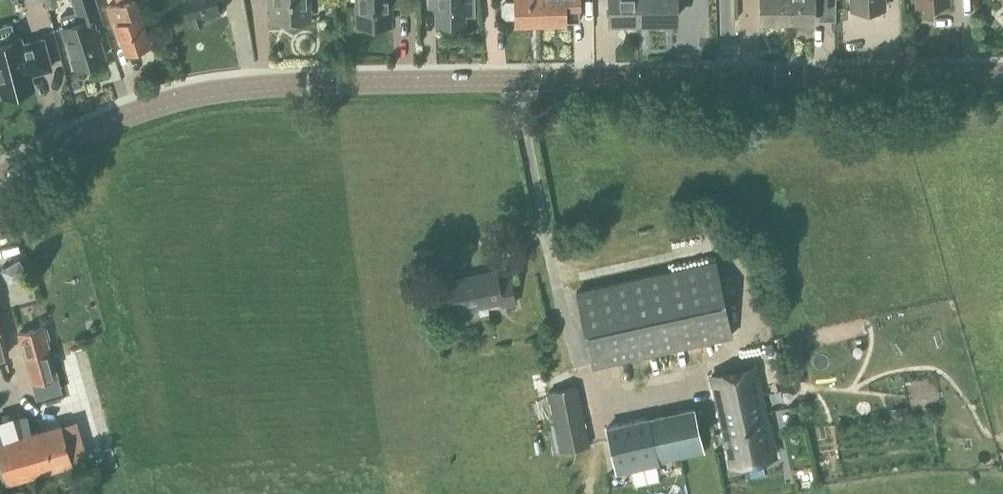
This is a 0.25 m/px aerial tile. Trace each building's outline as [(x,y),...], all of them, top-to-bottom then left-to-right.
[(104,56),(88,7),(95,5),(99,15),(100,15),(95,0),(72,0),(78,20),(62,26),(75,66),(88,61),(91,63),(99,60),(100,57),(104,56)] [(125,50),(151,42),(136,0),(126,0),(107,7),(117,38),(120,37),(125,50)] [(192,25),(195,23),(196,25),(203,23),(202,21),(220,16),(216,0),(184,0),(192,25)] [(271,18),(303,18),(303,0),(271,0),(271,18)] [(405,6),(406,6),(406,0),(359,0),(358,6),(356,6),(356,24),(390,23),(390,6),(405,6)] [(437,7),(437,23),(449,23),(449,25),(451,27),(459,27),(461,25),(461,22),(467,22),(467,15),(475,14),(475,0),(436,0),(437,7)] [(515,1),(507,1),(503,5),(503,13),(507,17),(515,17),(515,22),(540,21),(540,0),(515,0),(515,1)] [(570,5),(579,5),(579,0),(540,0),(540,21),(571,21),(570,5)] [(610,20),(638,19),(638,0),(609,0),(610,20)] [(638,19),(676,18),(675,0),(638,0),(638,19)] [(760,19),(792,19),(792,0),(760,0),(760,19)] [(792,19),(799,19),(799,22),(802,25),(812,25),(815,22),(815,19),(815,0),(792,0),(792,19)] [(853,9),(886,8),(886,0),(853,0),(853,9)] [(2,96),(7,95),(7,97),(10,98),(20,96),(21,93),(20,91),(34,87),(30,73),(51,68),(43,38),(22,44),(20,37),(16,38),(12,23),(0,26),(0,87),(2,96)] [(19,260),(5,268),(11,279),(25,270),(19,260)] [(717,260),(579,291),(595,366),(734,335),(717,260)] [(446,281),(453,311),(503,301),(503,306),(517,303),(511,277),(499,280),(497,270),(446,281)] [(10,353),(0,318),(0,355),(10,353)] [(34,382),(58,375),(48,340),(52,339),(49,329),(46,330),(45,327),(21,333),(34,382)] [(755,366),(712,375),(732,465),(775,456),(755,366)] [(550,391),(562,450),(590,444),(578,385),(550,391)] [(695,408),(607,428),(617,472),(645,466),(656,464),(657,463),(705,452),(695,408)] [(63,425),(0,442),(0,449),(2,457),(0,458),(0,485),(9,483),(69,467),(73,481),(84,478),(80,464),(74,466),(73,460),(79,458),(73,436),(66,438),(63,425)]
